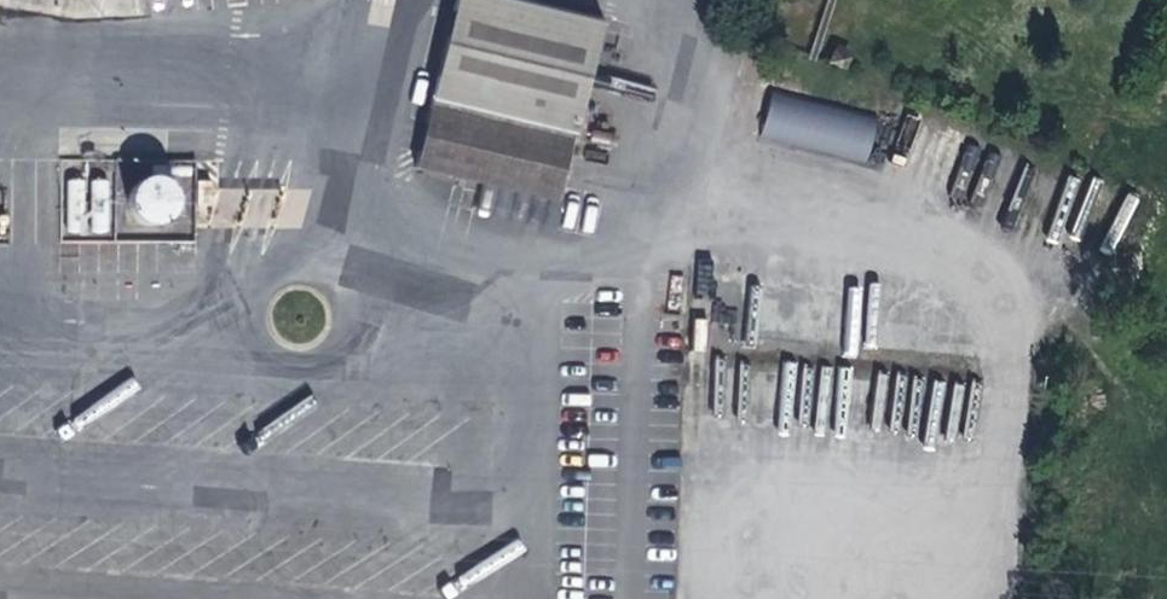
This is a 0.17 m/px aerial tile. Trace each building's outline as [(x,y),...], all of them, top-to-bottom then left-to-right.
[(508,0),(455,0),(414,168),(556,203),(600,22),(508,0)] [(867,163),(878,118),(772,91),(761,136),(867,163)] [(157,178),(151,178),(149,178),(142,180),(135,185),(131,193),(129,199),(129,204),(132,212),(136,218),(140,221),(149,224),(153,225),(158,224),(165,221),(170,218),(174,212),(176,204),(176,197),(175,193),(174,190),(167,182),(164,180),(157,178)]
